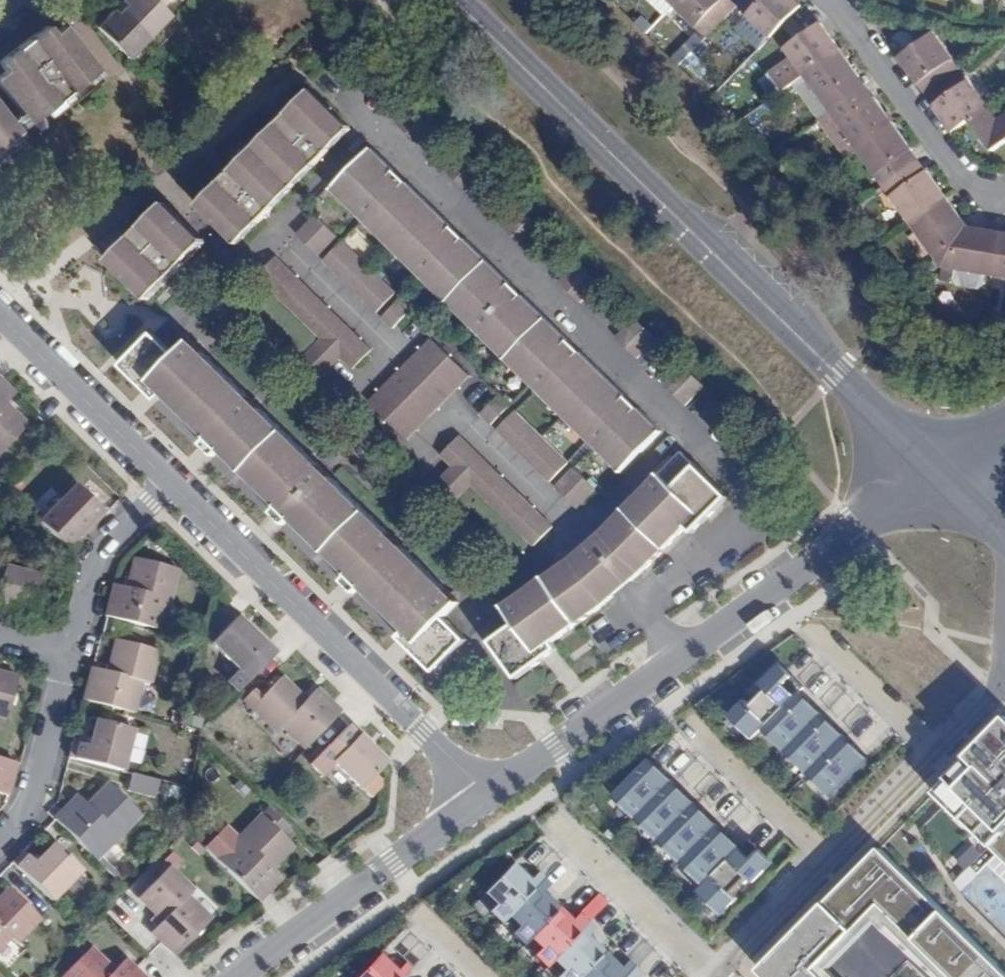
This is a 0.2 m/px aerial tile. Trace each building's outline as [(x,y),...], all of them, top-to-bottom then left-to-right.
[(118,5),(122,9),(128,4),(123,0),(118,5)] [(171,15),(160,4),(156,0),(123,0),(128,4),(122,9),(150,36),(171,15)] [(728,17),(719,8),(726,0),(679,0),(674,5),(706,38),(728,17)] [(737,7),(730,0),(726,0),(719,8),(728,17),(737,7)] [(794,15),(802,7),(796,0),(744,0),(737,7),(770,39),(794,15)] [(122,9),(118,5),(114,9),(118,14),(122,9)] [(97,26),(128,57),(150,36),(122,9),(118,14),(114,9),(97,26)] [(780,92),(803,76),(843,48),(836,38),(823,21),(810,30),(783,49),(790,59),(767,74),(780,92)] [(86,79),(97,70),(82,49),(62,26),(52,34),(59,42),(49,49),(37,34),(0,63),(0,66),(6,73),(0,77),(0,88),(20,114),(28,123),(44,112),(68,93),(86,79)] [(59,42),(52,34),(46,27),(37,34),(49,49),(59,42)] [(934,89),(960,70),(933,33),(899,57),(908,70),(919,85),(927,79),(934,89)] [(803,76),(829,113),(856,94),(848,82),(861,73),(854,64),(843,48),(803,76)] [(90,84),(102,75),(97,70),(86,79),(90,84)] [(943,119),(952,132),(969,121),(987,108),(960,70),(934,89),(941,99),(933,104),(943,119)] [(848,82),(856,94),(869,85),(861,73),(848,82)] [(926,95),(934,89),(927,79),(919,85),(926,95)] [(865,106),(878,96),(869,85),(856,94),(865,106)] [(926,95),(933,104),(941,99),(934,89),(926,95)] [(351,129),(311,90),(289,113),(295,119),(283,130),(278,125),(232,171),(238,176),(227,187),(221,182),(198,206),(238,244),(351,129)] [(72,99),(68,93),(44,112),(48,118),(72,99)] [(829,113),(856,150),(896,122),(887,110),(878,96),(865,106),(856,94),(829,113)] [(6,140),(19,131),(11,121),(0,107),(0,145),(6,140)] [(996,121),(987,108),(969,121),(991,153),(1004,143),(1004,114),(996,121)] [(295,119),(289,113),(278,125),(283,130),(295,119)] [(19,131),(28,123),(20,114),(11,121),(19,131)] [(856,150),(883,187),(909,169),(901,157),(914,147),(905,134),(896,122),(856,150)] [(901,157),(909,169),(922,159),(914,147),(901,157)] [(371,149),(332,189),(621,471),(661,431),(638,409),(632,415),(620,404),(627,398),(581,354),(575,360),(564,349),(570,343),(522,296),(516,302),(506,291),(511,285),(463,239),(458,244),(448,235),(453,229),(405,182),(399,188),(389,178),(394,172),(371,149)] [(916,178),(929,168),(922,159),(909,169),(916,178)] [(883,187),(910,224),(936,206),(949,196),(937,179),(929,168),(916,178),(909,169),(883,187)] [(232,171),(221,182),(227,187),(238,176),(232,171)] [(399,176),(394,172),(389,178),(399,188),(405,182),(399,176)] [(944,218),(958,208),(949,196),(936,206),(944,218)] [(133,239),(110,262),(149,300),(151,298),(204,244),(207,241),(167,204),(144,228),(149,233),(139,244),(133,239)] [(910,224),(942,269),(968,227),(962,218),(964,216),(961,212),(958,208),(944,218),(936,206),(910,224)] [(338,238),(315,215),(296,234),(319,256),(338,238)] [(942,269),(996,278),(1001,245),(986,243),(988,230),(980,228),(968,227),(942,269)] [(144,228),(133,239),(139,244),(149,233),(144,228)] [(459,234),(453,229),(448,235),(458,244),(463,239),(459,234)] [(986,243),(1001,245),(1003,232),(988,230),(986,243)] [(343,244),(325,262),(377,313),(395,293),(343,244)] [(1001,245),(996,278),(1004,279),(1004,246),(1001,245)] [(279,256),(258,277),(322,340),(341,358),(352,369),(373,349),(279,256)] [(515,289),(511,285),(506,291),(516,302),(522,296),(515,289)] [(401,299),(382,318),(392,328),(411,309),(401,299)] [(122,365),(143,386),(146,389),(153,383),(165,395),(210,438),(215,434),(228,447),(223,451),(280,506),(285,502),(297,515),(294,519),(350,575),(354,570),(367,583),(363,588),(407,631),(418,641),(412,648),(413,650),(435,672),(467,640),(444,618),(459,602),(191,341),(176,355),(153,334),(122,365)] [(431,338),(369,402),(407,439),(470,376),(431,338)] [(341,358),(322,340),(302,361),(321,379),(341,358)] [(575,360),(581,354),(576,349),(570,343),(564,349),(575,360)] [(15,394),(0,380),(0,452),(27,425),(12,410),(10,412),(4,406),(15,394)] [(153,383),(146,389),(159,401),(165,395),(153,383)] [(511,406),(500,395),(481,415),(492,425),(511,406)] [(632,415),(638,409),(632,404),(627,398),(620,404),(632,415)] [(498,432),(550,482),(569,462),(517,412),(498,432)] [(215,434),(210,438),(203,445),(217,458),(223,451),(228,447),(215,434)] [(534,547),(554,526),(461,435),(441,455),(447,461),(426,483),(445,502),(466,481),(534,547)] [(673,489),(696,466),(680,452),(659,474),(673,489)] [(727,497),(696,466),(673,489),(659,474),(601,532),(595,538),(626,573),(634,566),(640,573),(642,572),(647,566),(687,526),(686,525),(697,514),(704,521),(727,497)] [(577,508),(596,489),(575,469),(556,488),(577,508)] [(64,496),(38,524),(64,548),(80,532),(101,510),(80,490),(70,501),(64,496)] [(286,526),(294,519),(297,515),(285,502),(280,506),(273,513),(286,526)] [(104,513),(101,510),(80,532),(83,536),(98,520),(104,513)] [(699,526),(704,521),(697,514),(686,525),(687,526),(693,532),(699,526)] [(626,573),(595,538),(585,546),(577,554),(608,590),(599,597),(604,604),(622,589),(640,573),(634,566),(626,573)] [(608,590),(577,554),(572,558),(505,606),(518,623),(492,642),(518,678),(545,658),(540,651),(552,642),(597,609),(604,604),(599,597),(608,590)] [(124,588),(114,584),(109,602),(105,616),(152,629),(156,615),(167,618),(179,570),(136,559),(131,579),(134,579),(132,589),(124,588)] [(19,608),(46,616),(54,587),(42,585),(44,577),(7,567),(0,593),(0,603),(19,608)] [(356,594),(363,588),(367,583),(354,570),(350,575),(344,581),(356,594)] [(127,578),(124,588),(132,589),(134,579),(131,579),(127,578)] [(19,608),(17,614),(45,621),(46,616),(19,608)] [(156,615),(152,629),(163,631),(167,618),(156,615)] [(274,654),(247,626),(236,617),(210,644),(237,670),(226,681),(237,692),(253,675),(274,654)] [(260,634),(249,624),(247,626),(274,654),(277,651),(260,634)] [(401,638),(412,648),(418,641),(407,631),(401,638)] [(109,671),(92,666),(91,672),(83,701),(134,713),(142,680),(151,682),(160,649),(117,638),(109,671)] [(540,651),(545,658),(552,653),(558,649),(552,642),(540,651)] [(746,700),(730,716),(754,739),(764,729),(800,692),(805,687),(793,675),(788,680),(776,669),(761,684),(767,690),(751,705),(746,700)] [(8,719),(20,676),(0,671),(0,717),(8,719)] [(340,713),(315,688),(305,700),(281,677),(260,698),(252,690),(242,701),(275,733),(281,726),(304,749),(340,713)] [(800,692),(764,729),(786,751),(823,714),(800,692)] [(86,745),(73,742),(68,758),(123,772),(133,729),(125,727),(127,719),(107,714),(105,721),(98,720),(93,736),(90,746),(86,745)] [(823,714),(786,751),(809,773),(845,735),(823,714)] [(934,792),(1004,862),(1004,720),(934,792)] [(368,747),(372,744),(362,734),(350,722),(347,726),(368,747)] [(385,763),(368,747),(347,726),(327,746),(309,765),(322,777),(335,764),(360,788),(385,763)] [(845,735),(809,773),(833,797),(870,759),(845,735)] [(0,759),(0,791),(8,794),(17,764),(0,759)] [(651,759),(615,796),(638,819),(674,782),(651,759)] [(159,781),(132,774),(128,791),(154,798),(159,781)] [(674,782),(638,819),(661,841),(697,804),(674,782)] [(78,796),(64,809),(54,819),(86,851),(96,840),(107,850),(142,814),(110,783),(94,799),(96,801),(90,807),(78,796)] [(697,804),(661,841),(683,863),(719,825),(697,804)] [(239,859),(228,871),(259,902),(283,877),(272,866),(279,858),(281,860),(295,846),(285,836),(277,828),(284,821),(270,806),(229,849),(239,859)] [(292,829),(284,821),(277,828),(285,836),(292,829)] [(719,825),(683,863),(705,884),(742,847),(719,825)] [(699,891),(723,914),(739,898),(733,893),(748,877),(754,883),(769,868),(757,856),(762,851),(750,839),(742,847),(705,884),(699,891)] [(96,861),(107,850),(96,840),(86,851),(96,861)] [(40,859),(28,846),(12,863),(53,904),(85,871),(56,843),(40,859)] [(760,970),(767,976),(825,976),(817,969),(881,904),(955,976),(1004,976),(1004,970),(880,848),(760,970)] [(229,849),(217,861),(228,871),(239,859),(229,849)] [(155,872),(159,877),(171,865),(166,861),(155,872)] [(486,913),(499,925),(506,918),(544,879),(538,873),(530,881),(512,864),(482,895),(493,906),(486,913)] [(151,932),(156,937),(175,956),(213,917),(189,894),(195,888),(171,865),(159,877),(140,896),(156,912),(151,918),(158,925),(151,932)] [(558,909),(542,893),(550,885),(544,879),(506,918),(516,928),(509,935),(522,947),(529,940),(528,940),(558,909)] [(13,938),(18,943),(42,919),(12,888),(0,899),(0,951),(13,938)] [(575,925),(558,909),(528,940),(529,940),(538,949),(531,957),(544,969),(551,962),(589,923),(583,917),(575,925)] [(595,929),(589,923),(551,962),(560,971),(554,976),(579,976),(603,953),(587,937),(595,929)] [(79,959),(91,946),(87,942),(75,955),(79,959)] [(130,964),(125,959),(115,968),(91,946),(79,959),(62,976),(143,976),(130,964)] [(603,953),(579,976),(623,976),(634,967),(627,960),(619,968),(603,953)] [(357,976),(404,976),(411,970),(404,964),(396,972),(379,955),(357,976)] [(642,974),(634,967),(623,976),(639,976),(642,974)]
